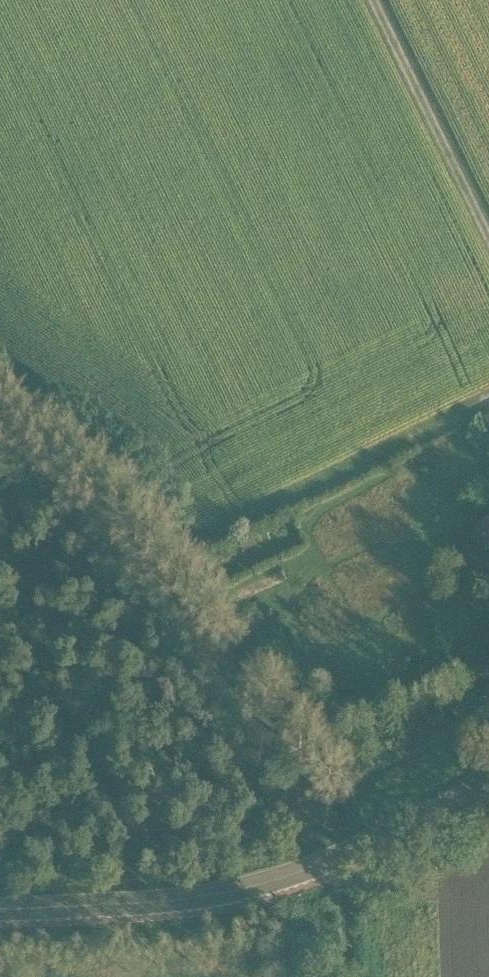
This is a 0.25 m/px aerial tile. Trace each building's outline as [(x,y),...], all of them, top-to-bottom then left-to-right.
[(470,536),(481,555),(488,551),(488,552),(488,526),(470,536)]
